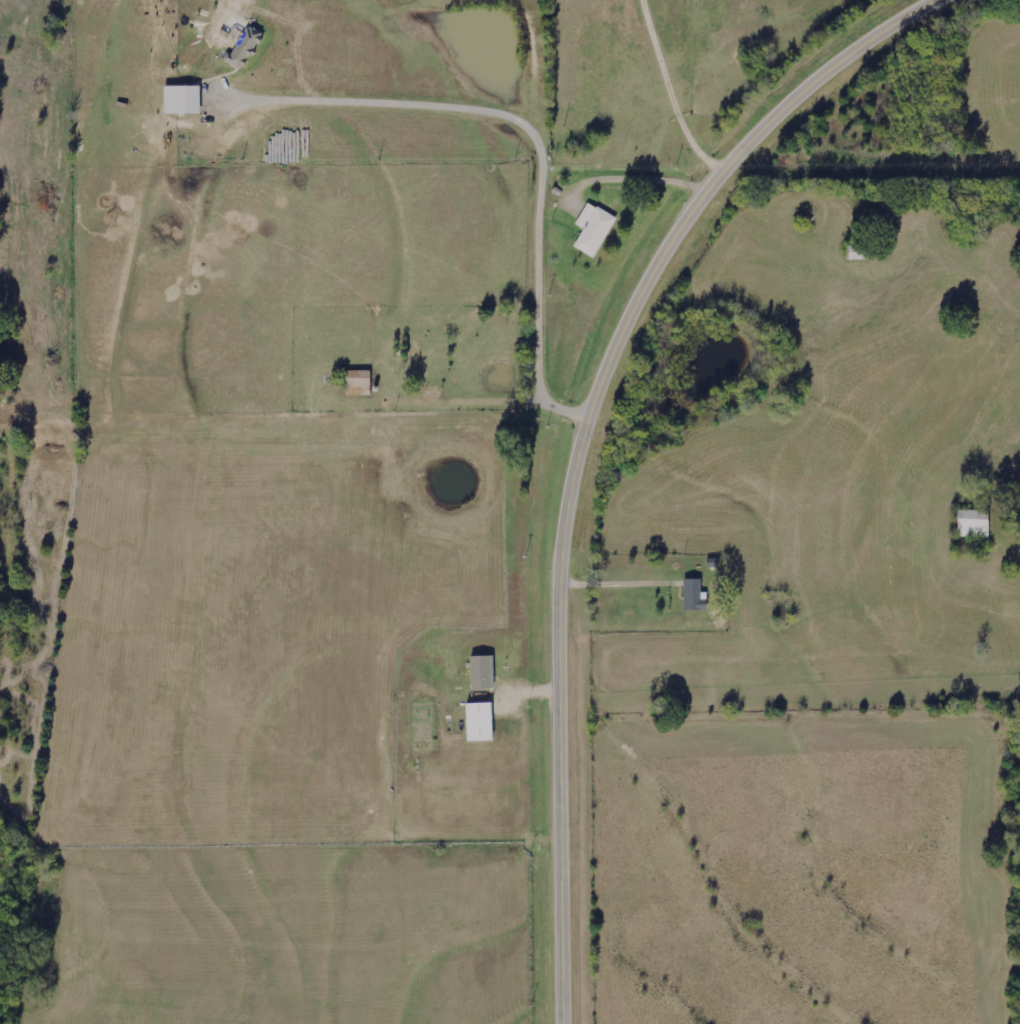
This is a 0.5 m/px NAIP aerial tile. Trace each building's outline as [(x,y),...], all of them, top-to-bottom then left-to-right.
[(227,63),(245,70),(262,32),(243,24),(227,63)] [(201,113),(200,86),(164,86),(165,114),(201,113)] [(577,225),(584,228),(575,248),(597,258),(616,216),(587,203),(577,225)] [(346,396),(371,395),(371,370),(346,371),(346,396)] [(989,537),(990,510),(959,510),(959,537),(989,537)] [(684,611),(708,610),(707,592),(702,592),(702,579),(684,579),(684,611)] [(472,691),(495,690),(494,656),(471,657),(472,691)] [(467,704),(468,742),(493,741),(492,703),(467,704)]
